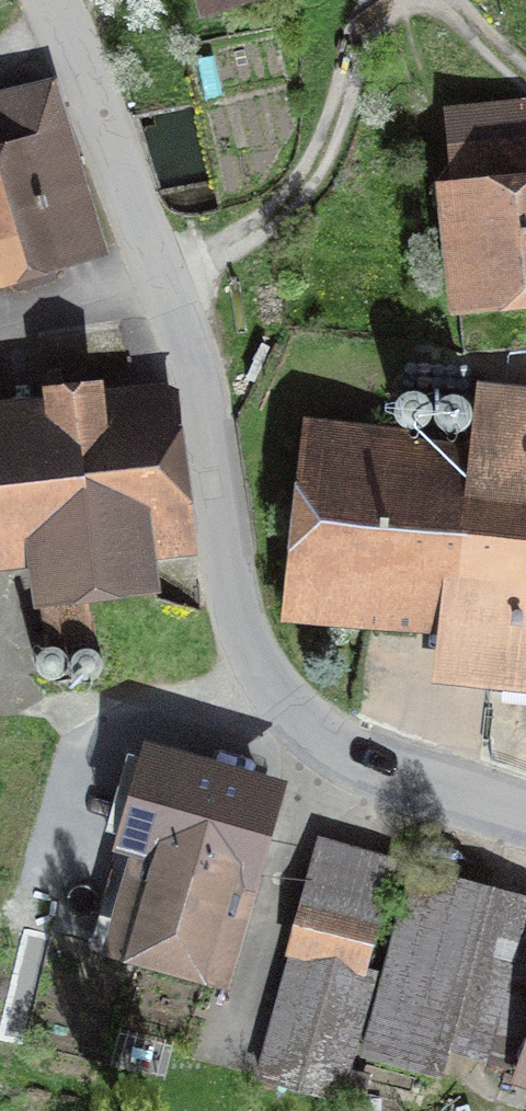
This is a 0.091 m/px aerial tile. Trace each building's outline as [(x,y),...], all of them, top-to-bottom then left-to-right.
[(201,40),(319,0),(189,0),(201,40)] [(106,276),(56,93),(0,109),(0,304),(106,276)] [(434,204),(449,340),(525,331),(525,193),(434,204)] [(300,449),(285,635),(436,647),(432,697),(525,705),(525,403),(479,399),(474,464),(300,449)] [(0,425),(0,582),(32,578),(40,630),(163,613),(159,584),(200,579),(175,401),(0,425)] [(87,829),(46,818),(27,886),(140,918),(122,979),(224,1008),(282,804),(146,766),(143,776),(105,766),(87,829)] [(319,1110),(339,1110),(373,983),(366,981),(396,870),(315,849),(249,1092),(319,1110)] [(358,1060),(437,1082),(464,984),(516,998),(525,962),(525,903),(411,872),(358,1060)] [(510,1102),(525,1107),(525,1061),(510,1102)]
